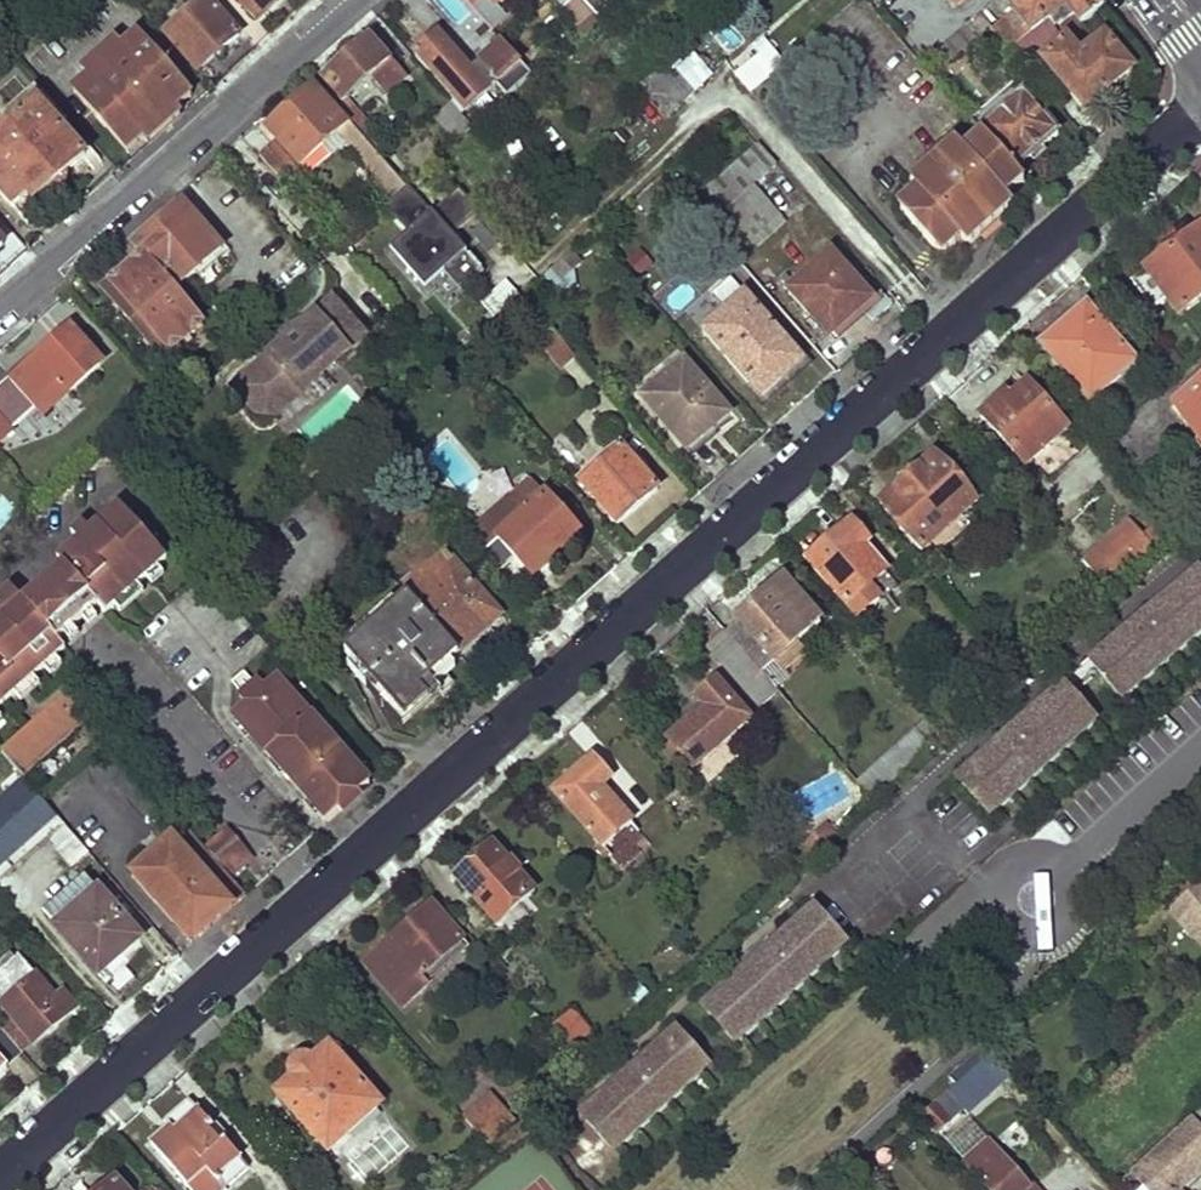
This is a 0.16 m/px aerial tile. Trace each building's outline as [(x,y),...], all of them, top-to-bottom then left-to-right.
[(199,73),(239,39),(206,0),(168,36),(199,73)] [(256,22),(284,0),(238,0),(256,22)] [(575,0),(560,0),(554,5),(578,34),(593,22),(575,0)] [(599,0),(575,0),(593,22),(607,10),(599,0)] [(949,14),(956,21),(923,49),(927,53),(917,61),(921,65),(977,16),(996,0),(965,0),(949,14)] [(1006,8),(1027,34),(1062,8),(1078,30),(1102,10),(1095,0),(1016,0),(1006,8)] [(1001,44),(977,16),(921,65),(928,73),(941,60),(950,70),(968,54),(973,59),(982,50),(987,56),(1001,44)] [(190,97),(134,33),(122,45),(114,37),(81,65),(86,74),(73,89),(127,151),(141,139),(146,145),(180,117),(175,110),(190,97)] [(1030,55),(1012,34),(1001,44),(1018,64),(1030,55)] [(465,71),(435,35),(413,53),(461,113),(471,123),(492,104),(478,88),(487,80),(504,99),(528,78),(497,42),(472,62),(474,64),(465,71)] [(1083,114),(1129,73),(1102,38),(1078,56),(1069,42),(1043,62),(1083,114)] [(367,41),(318,81),(333,99),(328,103),(338,116),(349,107),(342,99),(367,79),(381,95),(399,79),(367,41)] [(768,61),(761,53),(736,76),(751,92),(772,73),(768,61)] [(709,78),(693,60),(675,76),(663,63),(638,85),(666,117),(709,78)] [(1056,139),(1009,86),(969,121),(979,132),(1016,174),(1056,139)] [(328,103),(315,87),(267,127),(307,175),(344,142),(390,198),(399,190),(338,116),(328,103)] [(468,130),(447,103),(429,120),(452,144),(468,130)] [(38,106),(0,139),(0,192),(15,210),(28,197),(34,205),(83,160),(38,106)] [(411,180),(349,107),(338,116),(399,190),(402,188),(411,180)] [(1024,184),(1016,174),(979,132),(957,151),(950,142),(906,179),(914,189),(898,203),(897,209),(934,252),(943,253),(957,240),(961,244),(969,245),(1006,213),(1007,205),(1002,201),(1024,184)] [(294,173),(268,143),(255,154),(280,185),(294,173)] [(759,253),(784,232),(753,192),(777,172),(759,151),(708,195),(759,253)] [(425,216),(402,188),(399,190),(390,198),(378,208),(401,236),(382,251),(415,292),(435,276),(450,296),(455,292),(456,294),(475,279),(444,241),(473,217),(453,193),(425,216)] [(217,250),(175,204),(128,245),(137,256),(99,290),(161,361),(199,327),(171,293),(217,250)] [(1133,279),(1155,308),(1173,293),(1186,310),(1200,299),(1200,227),(1133,279)] [(0,239),(0,257),(9,249),(0,239)] [(640,248),(625,259),(638,277),(653,266),(640,248)] [(580,269),(569,255),(551,271),(563,285),(580,269)] [(869,305),(823,255),(786,289),(828,339),(869,305)] [(495,321),(522,298),(507,281),(480,304),(495,321)] [(756,402),(778,383),(771,373),(791,353),(744,299),(697,336),(756,402)] [(577,358),(529,303),(514,315),(563,369),(577,358)] [(358,340),(326,305),(229,391),(252,416),(269,418),(358,340)] [(1137,365),(1088,310),(1043,346),(1093,403),(1137,365)] [(94,362),(67,330),(8,382),(31,409),(16,423),(28,436),(43,422),(63,407),(54,396),(94,362)] [(729,418),(682,365),(640,402),(684,455),(729,418)] [(1168,404),(1200,448),(1200,377),(1168,404)] [(1069,430),(1030,386),(1006,403),(1000,397),(979,417),(1026,468),(1069,430)] [(653,495),(617,454),(580,487),(615,527),(653,495)] [(978,504),(936,455),(916,473),(913,469),(901,465),(892,475),(893,486),(897,489),(876,506),(921,554),(978,504)] [(514,592),(576,536),(567,525),(574,518),(562,504),(555,510),(528,483),(466,538),(514,592)] [(18,514),(4,496),(0,500),(0,529),(18,514)] [(117,508),(55,562),(64,572),(23,606),(15,597),(0,610),(0,707),(63,652),(56,645),(97,610),(103,617),(165,562),(117,508)] [(1152,548),(1127,521),(1080,561),(1105,591),(1152,548)] [(869,544),(850,523),(805,560),(857,619),(879,601),(869,589),(885,575),(863,548),(869,544)] [(407,600),(458,659),(501,621),(449,563),(407,600)] [(1192,569),(1087,661),(1124,702),(1200,633),(1200,578),(1192,569)] [(823,622),(786,578),(725,633),(776,691),(788,679),(776,665),(823,622)] [(420,693),(458,659),(407,600),(345,656),(404,727),(430,705),(420,693)] [(777,697),(724,637),(710,650),(763,710),(777,697)] [(371,784),(264,662),(221,699),(328,822),(371,784)] [(749,722),(718,681),(693,700),(702,710),(667,740),(689,770),(749,722)] [(1098,727),(1059,685),(956,779),(994,820),(1098,727)] [(85,713),(67,694),(1,752),(18,772),(85,713)] [(944,740),(926,719),(855,783),(873,803),(944,740)] [(610,774),(592,754),(553,787),(628,877),(657,851),(600,782),(610,774)] [(57,817),(21,778),(0,798),(0,870),(57,817)] [(192,943),(245,896),(221,870),(197,841),(175,817),(122,864),(192,943)] [(247,846),(222,819),(197,841),(221,870),(247,846)] [(840,831),(831,822),(808,842),(817,854),(840,831)] [(91,860),(61,826),(45,841),(74,873),(91,860)] [(533,894),(490,844),(451,876),(494,926),(533,894)] [(1199,877),(1165,907),(1200,947),(1200,879),(1199,877)] [(138,941),(95,891),(55,926),(92,970),(116,951),(121,956),(138,941)] [(466,949),(429,909),(363,969),(409,1020),(433,997),(425,987),(466,949)] [(847,953),(809,910),(702,1004),(741,1047),(847,953)] [(17,958),(0,973),(0,1003),(14,1021),(2,1032),(22,1055),(74,1008),(61,993),(54,1000),(17,958)] [(589,1039),(567,1013),(548,1028),(570,1055),(589,1039)] [(2,1032),(0,1030),(0,1074),(22,1055),(2,1032)] [(710,1075),(671,1032),(580,1112),(618,1155),(710,1075)] [(326,1151),(380,1103),(341,1059),(343,1056),(344,1051),(341,1046),(336,1044),(330,1046),(315,1057),(311,1053),(302,1052),(295,1055),(288,1060),(286,1067),(287,1074),(289,1079),(274,1094),(326,1151)] [(1013,1083),(983,1052),(949,1082),(956,1091),(924,1118),(942,1138),(967,1117),(969,1120),(1013,1083)] [(514,1120),(489,1092),(460,1118),(485,1147),(514,1120)] [(185,1096),(164,1114),(169,1120),(148,1137),(193,1189),(220,1189),(225,1186),(215,1176),(241,1154),(224,1135),(228,1132),(216,1119),(213,1121),(197,1103),(194,1106),(185,1096)] [(1137,1172),(1151,1189),(1177,1189),(1200,1169),(1200,1112),(1137,1172)] [(1035,1181),(1028,1187),(991,1148),(969,1168),(985,1189),(987,1189),(1042,1189),(1035,1181)]
